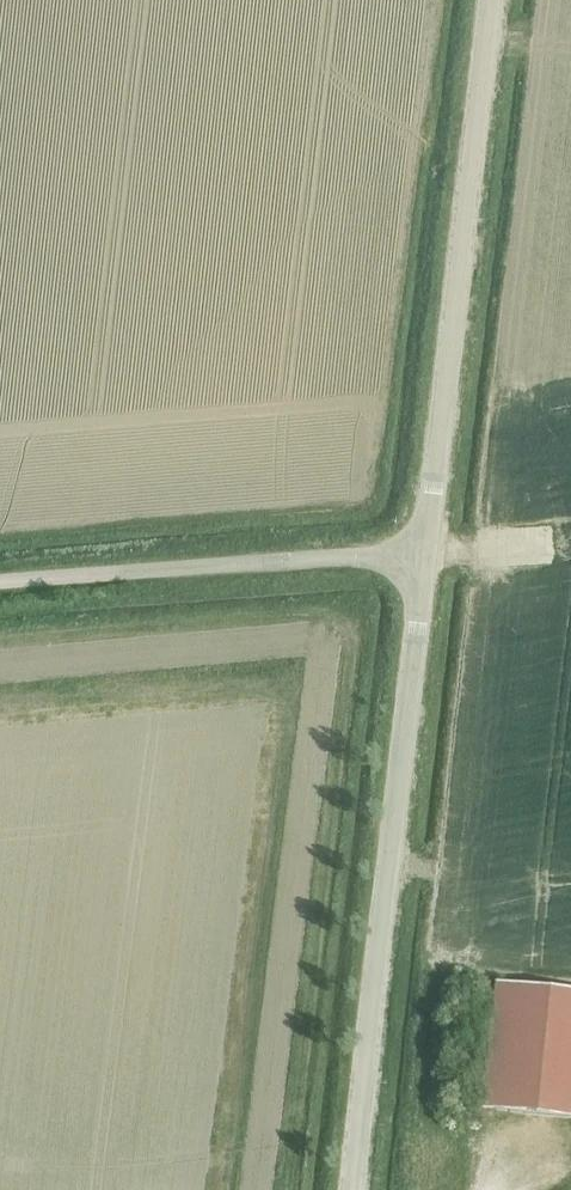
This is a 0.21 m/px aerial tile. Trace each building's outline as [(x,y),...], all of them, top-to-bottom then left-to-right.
[(570,1119),(570,991),(498,983),(485,1110),(570,1119)]
